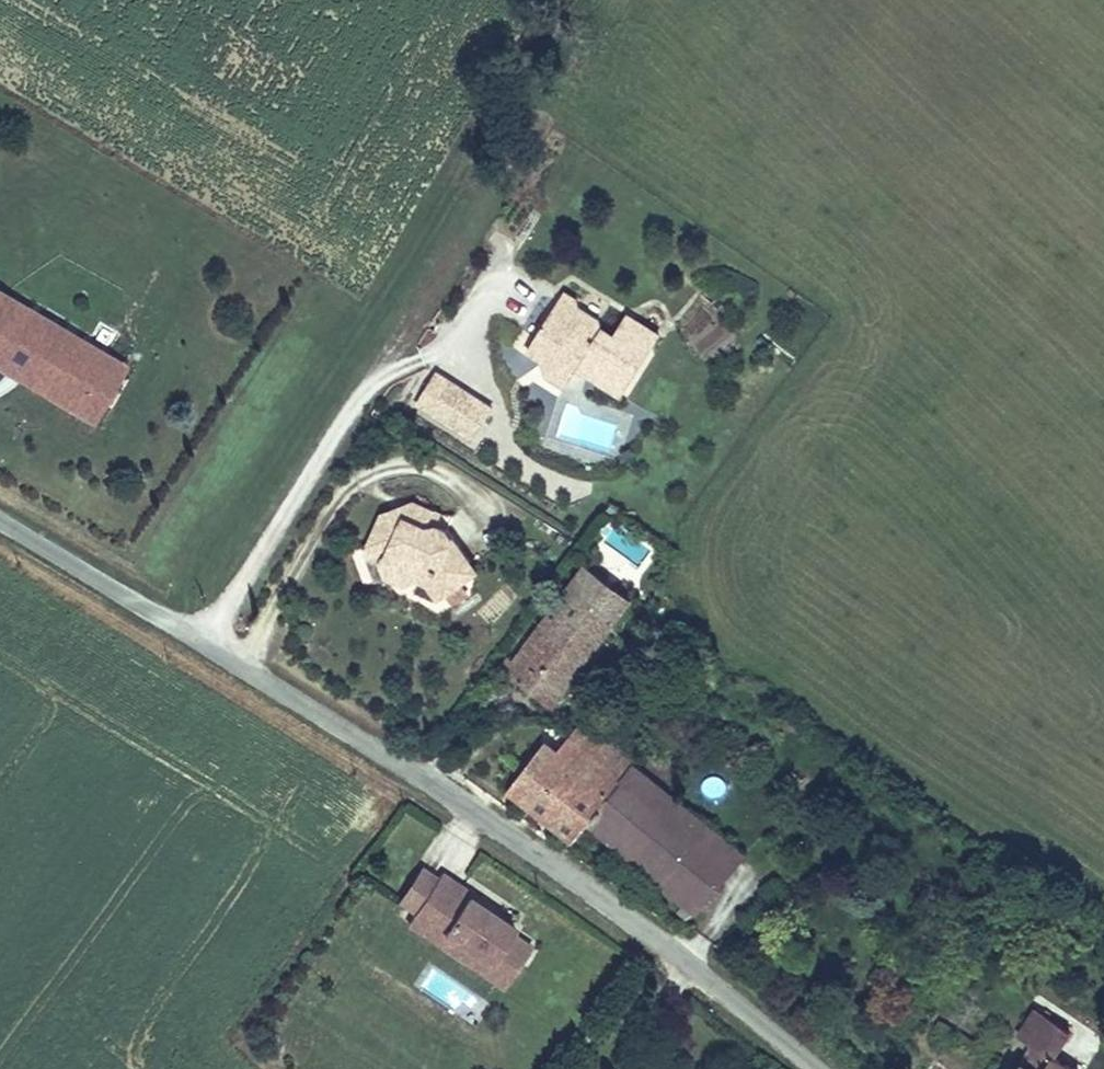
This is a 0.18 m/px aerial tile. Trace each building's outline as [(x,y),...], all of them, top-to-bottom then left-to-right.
[(61,396),(58,400),(83,415),(118,355),(0,285),(0,367),(15,376),(17,372),(28,379),(30,376),(34,377),(37,381),(38,385),(38,389),(49,395),(57,392),(61,396)] [(564,288),(557,299),(573,307),(579,305),(577,296),(564,288)] [(557,299),(527,350),(545,362),(554,358),(573,371),(575,367),(603,383),(608,376),(628,388),(660,331),(635,317),(624,333),(616,328),(613,332),(601,325),(601,318),(579,305),(573,307),(557,299)] [(627,312),(616,328),(624,333),(635,317),(627,312)] [(133,363),(118,355),(83,415),(98,423),(133,363)] [(565,386),(573,371),(554,358),(545,362),(544,374),(565,386)] [(436,369),(417,401),(475,438),(495,405),(436,369)] [(623,395),(628,388),(608,376),(603,383),(623,395)] [(428,522),(435,505),(417,497),(395,505),(428,522)] [(384,552),(383,563),(382,574),(396,583),(413,583),(416,576),(424,584),(431,579),(444,596),(468,578),(460,568),(471,562),(452,526),(438,520),(437,525),(428,522),(395,505),(378,512),(367,545),(384,552)] [(363,556),(383,563),(384,552),(367,545),(363,556)] [(568,580),(617,617),(632,598),(582,561),(568,580)] [(471,562),(460,568),(468,578),(478,571),(471,562)] [(444,596),(431,579),(424,584),(437,600),(444,596)] [(557,705),(617,617),(568,580),(524,637),(502,665),(557,705)] [(556,748),(577,761),(591,763),(571,728),(556,748)] [(571,728),(591,763),(619,785),(634,763),(637,760),(595,731),(571,728)] [(591,763),(577,761),(556,748),(544,738),(500,791),(573,843),(587,827),(619,785),(591,763)] [(748,853),(634,763),(619,785),(587,827),(694,915),(748,853)] [(472,889),(440,868),(411,912),(442,932),(445,927),(491,958),(507,934),(528,948),(532,942),(512,929),(515,923),(469,893),(472,889)] [(442,932),(411,912),(408,917),(505,982),(528,948),(507,934),(491,958),(445,927),(442,932)] [(1053,1052),(1069,1029),(1034,1007),(1014,1035),(1031,1045),(1014,1068),(1078,1068),(1053,1052)] [(637,1058),(628,1061),(641,1068),(650,1068),(637,1058)] [(628,1061),(620,1068),(641,1068),(628,1061)]
